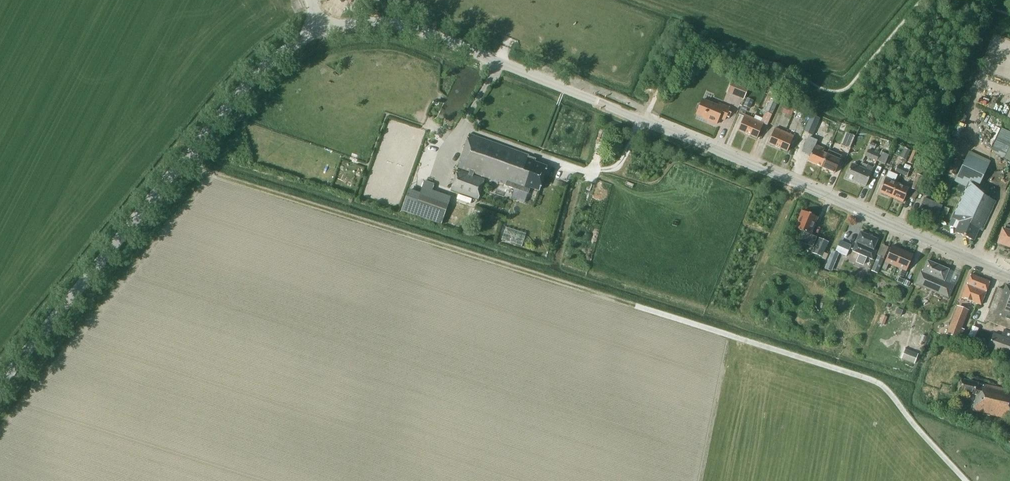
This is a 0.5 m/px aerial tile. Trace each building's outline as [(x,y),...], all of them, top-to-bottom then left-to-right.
[(732,80),(726,93),(743,100),(748,87),(732,80)] [(747,98),(744,105),(750,108),(753,101),(747,98)] [(770,98),(765,111),(772,114),(778,102),(770,98)] [(698,110),(696,114),(704,117),(703,119),(716,124),(719,118),(724,120),(729,108),(719,104),(718,106),(702,99),(701,104),(699,103),(697,104),(696,108),(697,110),(698,110)] [(738,130),(747,134),(754,119),(744,115),(738,130)] [(811,115),(804,131),(813,135),(820,119),(811,115)] [(754,120),(747,134),(757,138),(763,123),(762,123),(761,122),(762,119),(755,116),(754,119),(754,120)] [(777,147),(784,132),(774,128),(768,143),(777,147)] [(1002,130),(991,153),(1009,161),(1009,133),(1002,130)] [(794,136),(784,132),(777,147),(787,151),(794,136)] [(853,135),(845,132),(840,144),(848,148),(853,135)] [(469,134),(458,167),(485,177),(506,184),(505,185),(517,189),(528,193),(530,187),(540,190),(547,166),(535,162),(536,159),(529,156),(529,155),(469,134)] [(807,161),(821,167),(827,154),(823,153),(824,149),(815,145),(817,140),(808,136),(801,152),(810,156),(807,161)] [(905,160),(910,150),(905,148),(900,158),(905,160)] [(880,151),(879,154),(868,149),(865,156),(885,164),(889,155),(880,151)] [(912,150),(907,162),(913,164),(918,152),(912,150)] [(976,192),(978,188),(991,161),(969,151),(966,157),(959,172),(956,178),(955,181),(976,192)] [(830,156),(827,154),(821,167),(835,173),(842,156),(832,152),(830,156)] [(955,175),(961,161),(954,158),(954,157),(949,154),(947,159),(952,161),(947,172),(955,175)] [(865,186),(873,168),(867,165),(861,162),(859,167),(852,164),(846,178),(865,186)] [(907,176),(909,170),(911,166),(905,164),(903,168),(901,174),(907,176)] [(901,174),(903,168),(898,165),(895,171),(901,174)] [(879,192),(891,197),(897,183),(895,182),(897,177),(888,173),(886,178),(885,178),(879,192)] [(918,191),(924,177),(917,174),(911,188),(918,191)] [(897,183),(891,197),(903,202),(909,188),(897,183)] [(982,231),(996,201),(970,189),(957,216),(961,218),(955,232),(974,240),(979,229),(982,231)] [(419,195),(412,215),(441,225),(448,205),(419,195)] [(934,222),(942,205),(924,197),(916,214),(934,222)] [(813,247),(817,237),(810,234),(817,217),(802,211),(795,228),(802,231),(798,241),(813,247)] [(1006,224),(1004,230),(1003,230),(998,243),(1009,247),(1009,225),(1006,224)] [(852,251),(859,254),(856,261),(864,264),(867,257),(872,259),(876,251),(873,250),(878,239),(860,232),(855,242),(856,243),(852,251)] [(822,257),(829,242),(819,237),(812,253),(822,257)] [(840,240),(835,251),(839,253),(846,256),(851,245),(840,240)] [(889,263),(896,266),(903,250),(892,245),(885,262),(883,268),(886,269),(889,263)] [(914,254),(903,250),(896,266),(902,269),(900,275),(903,277),(906,271),(914,254)] [(884,258),(877,256),(871,270),(877,273),(884,258)] [(825,268),(832,271),(835,262),(828,259),(825,268)] [(948,297),(953,287),(943,281),(948,269),(927,260),(922,272),(921,271),(916,283),(948,297)] [(981,305),(990,282),(971,274),(961,298),(981,305)] [(1006,284),(1004,290),(998,287),(985,320),(1009,329),(1009,286),(1006,284)] [(958,337),(961,329),(967,312),(957,308),(947,334),(958,337)] [(979,329),(984,319),(977,316),(973,326),(972,325),(968,336),(967,335),(964,342),(970,345),(972,341),(974,342),(975,339),(974,338),(978,328),(979,329)] [(1001,336),(993,333),(987,349),(1008,356),(1009,350),(1009,331),(1004,329),(1001,336)] [(918,354),(905,349),(901,359),(914,364),(918,354)] [(983,384),(961,379),(958,391),(976,395),(972,410),(1009,419),(1009,390),(983,384)]
